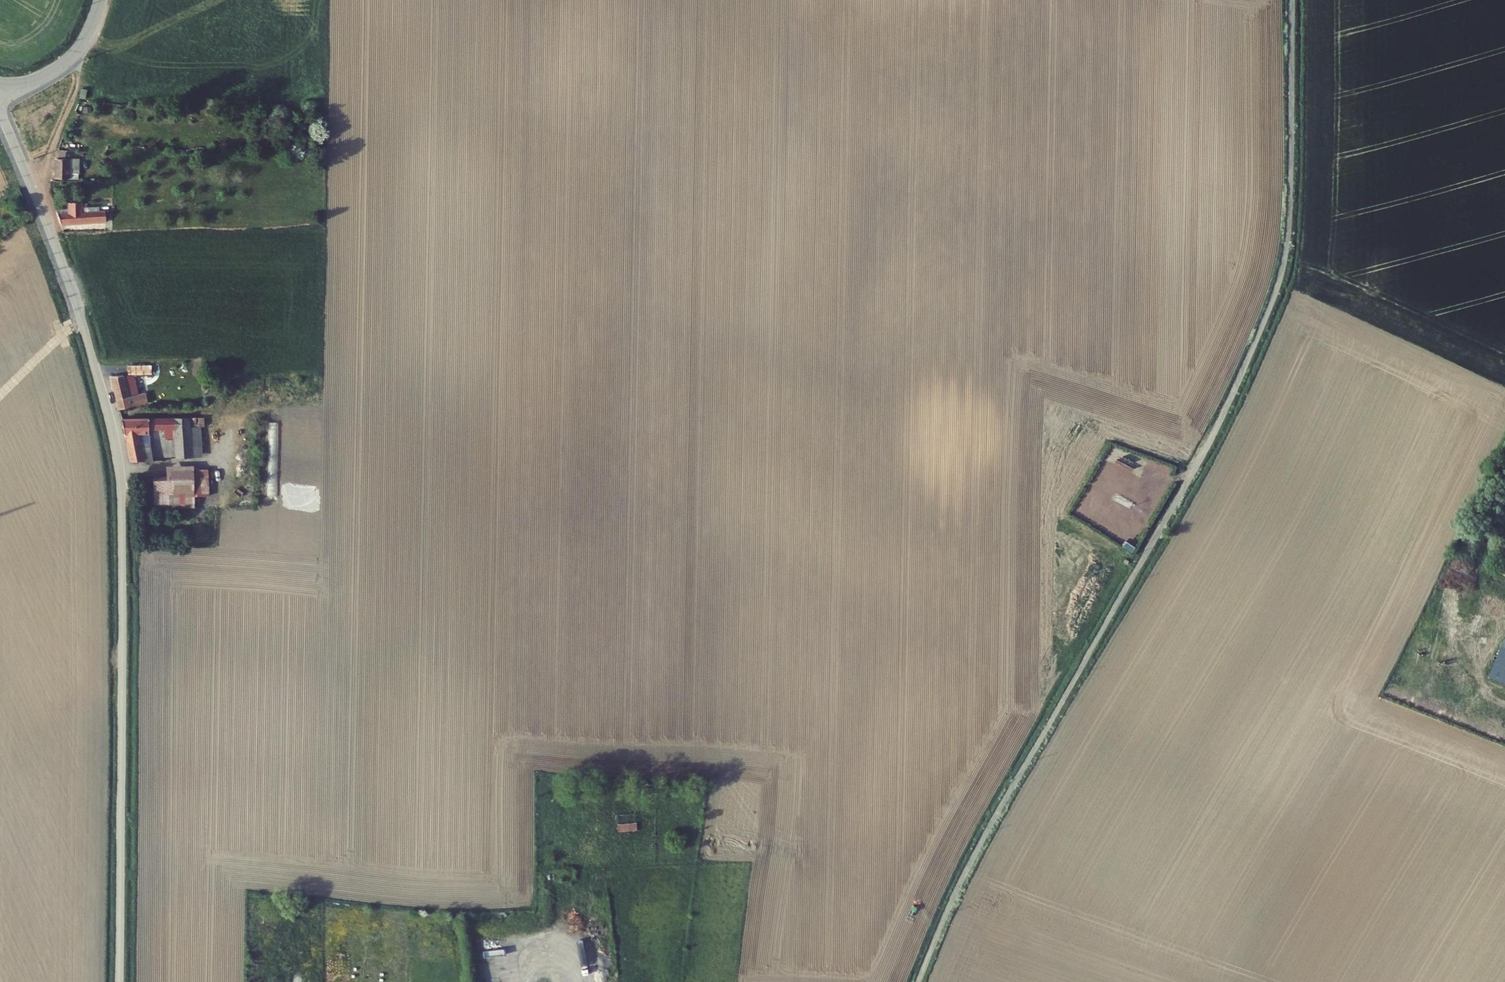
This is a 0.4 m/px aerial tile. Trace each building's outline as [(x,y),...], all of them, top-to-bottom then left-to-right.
[(76,147),(77,142),(63,141),(59,153),(75,155),(77,148),(76,147)] [(80,160),(57,161),(57,180),(81,179),(80,160)] [(67,211),(55,212),(58,223),(103,220),(103,209),(79,211),(79,201),(66,201),(67,211)] [(116,409),(146,399),(143,389),(135,392),(130,375),(108,375),(116,409)] [(202,416),(176,417),(177,431),(177,457),(204,457),(202,416)] [(176,417),(118,419),(130,459),(143,459),(140,446),(142,446),(141,441),(138,442),(136,432),(177,431),(176,417)] [(144,462),(151,461),(149,447),(142,448),(144,462)] [(150,477),(151,507),(207,505),(207,493),(192,494),(191,464),(165,464),(165,477),(150,477)] [(1495,673),(1504,678),(1504,649),(1495,673)] [(618,823),(635,822),(634,814),(618,815),(618,823)] [(637,824),(617,824),(618,833),(637,832),(637,824)]
